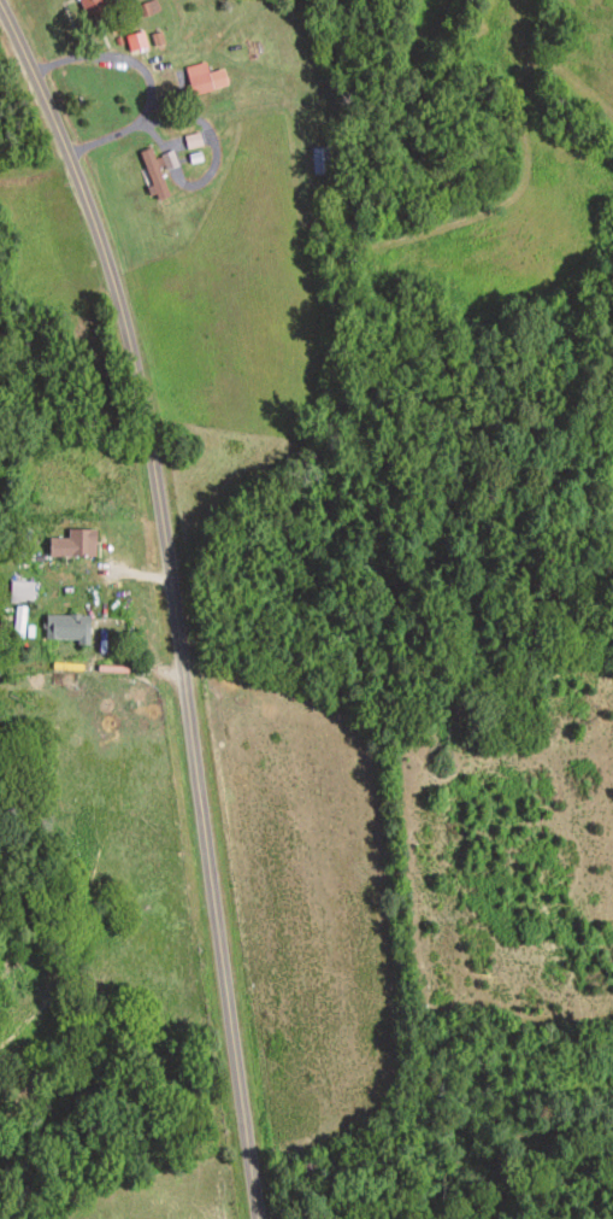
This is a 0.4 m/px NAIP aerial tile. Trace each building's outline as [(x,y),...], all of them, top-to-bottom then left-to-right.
[(103,0),(79,0),(87,20),(107,12),(103,0)] [(141,16),(159,13),(156,1),(138,5),(141,16)] [(143,32),(125,37),(130,55),(148,50),(143,32)] [(213,91),(205,62),(185,68),(192,96),(213,91)] [(201,147),(199,136),(186,138),(188,149),(201,147)] [(170,194),(151,148),(137,153),(157,200),(170,194)] [(330,148),(312,148),(312,175),(330,175),(330,148)] [(49,558),(95,558),(95,530),(68,530),(68,539),(49,539),(49,558)] [(34,605),(34,582),(10,582),(10,605),(34,605)] [(25,608),(15,608),(14,639),(25,639),(25,608)] [(89,644),(89,616),(45,616),(45,644),(89,644)]
